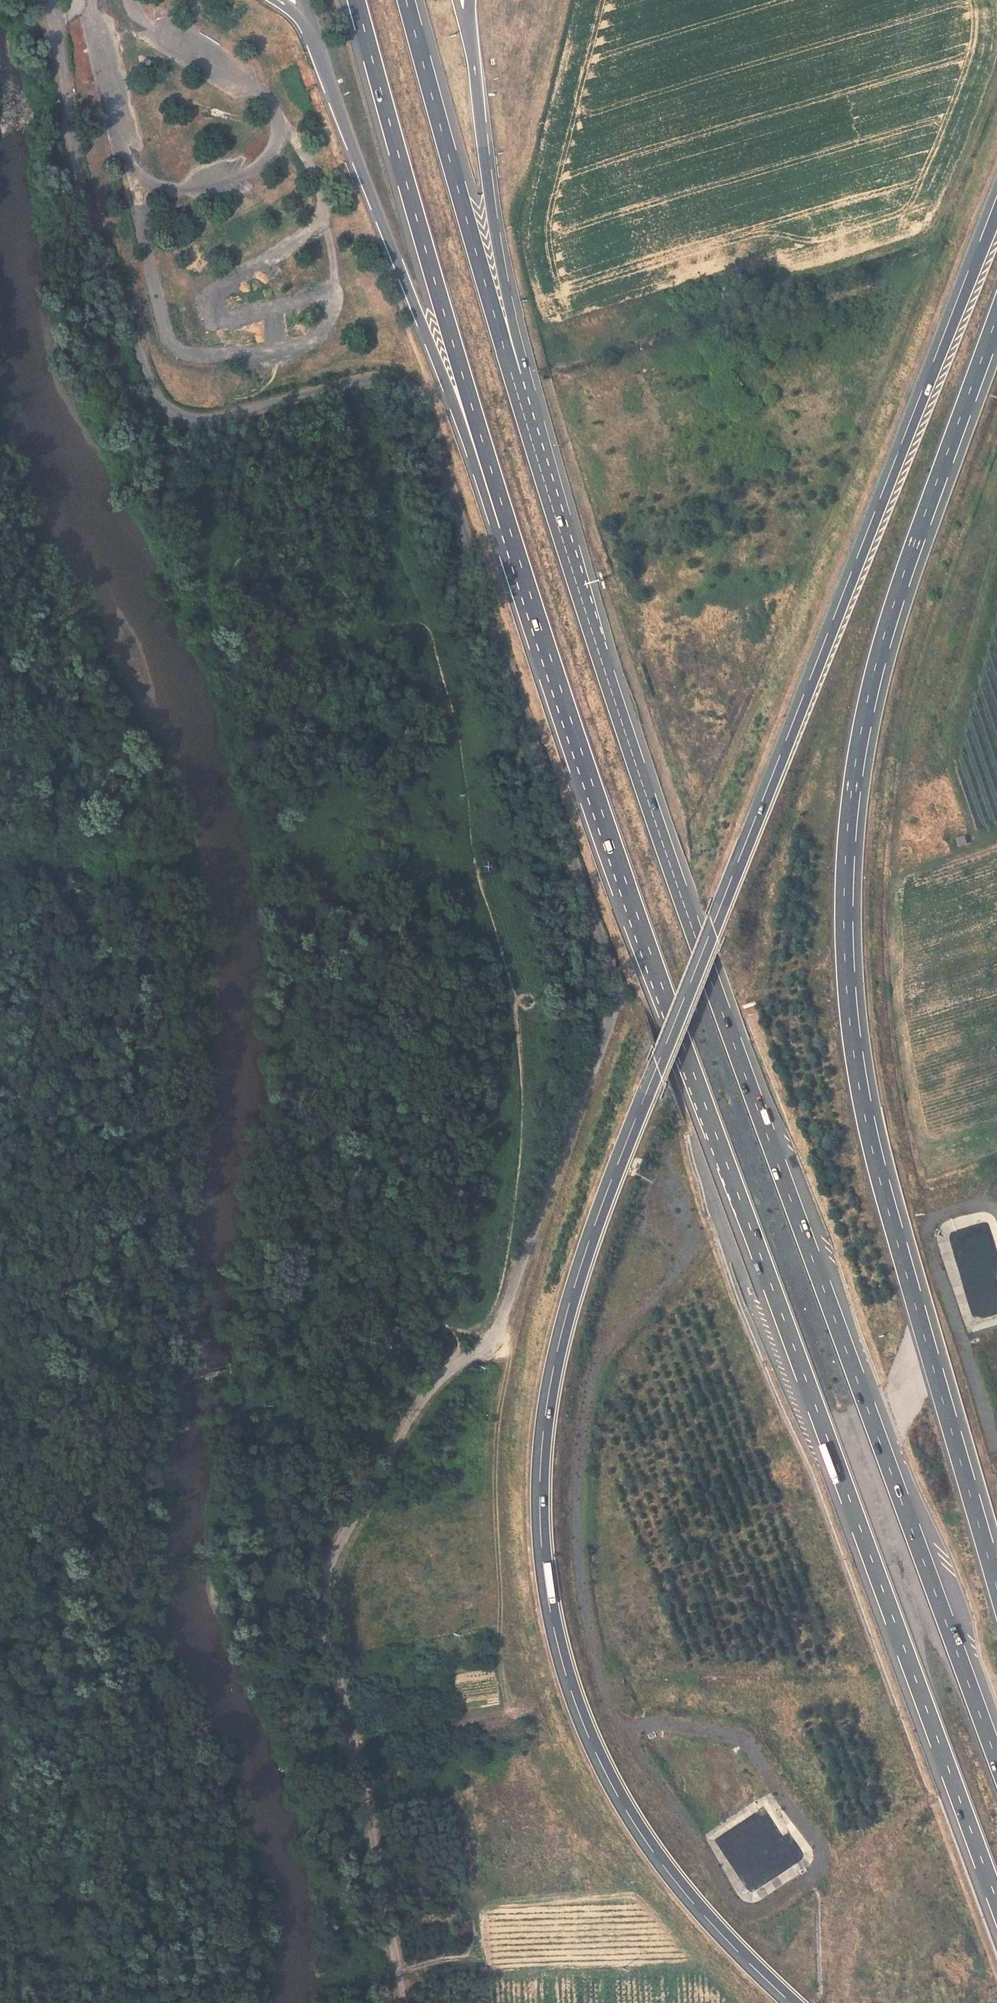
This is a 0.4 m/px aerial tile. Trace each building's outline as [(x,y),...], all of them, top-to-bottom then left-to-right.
[(739,280),(741,292),(751,291),(749,278),(739,280)] [(964,835),(956,837),(959,846),(966,844),(964,835)]
